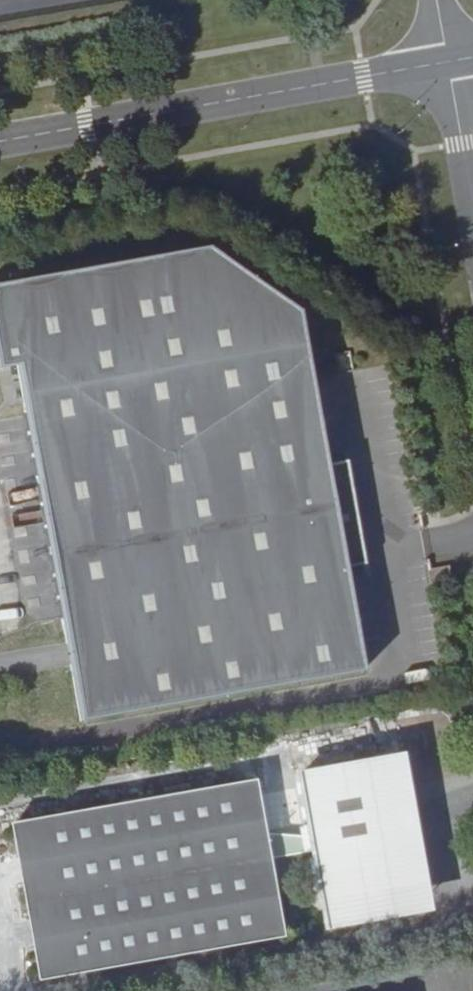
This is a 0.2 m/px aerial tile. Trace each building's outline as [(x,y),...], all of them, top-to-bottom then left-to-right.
[(364,672),(345,568),(365,565),(347,461),(327,464),(300,311),(208,247),(0,284),(0,369),(18,366),(81,722),(364,672)] [(323,898),(413,883),(390,754),(300,770),(312,832),(264,829),(255,779),(19,821),(46,978),(283,936),(270,857),(315,849),(323,898)] [(419,912),(413,883),(323,898),(328,928),(419,912)]
